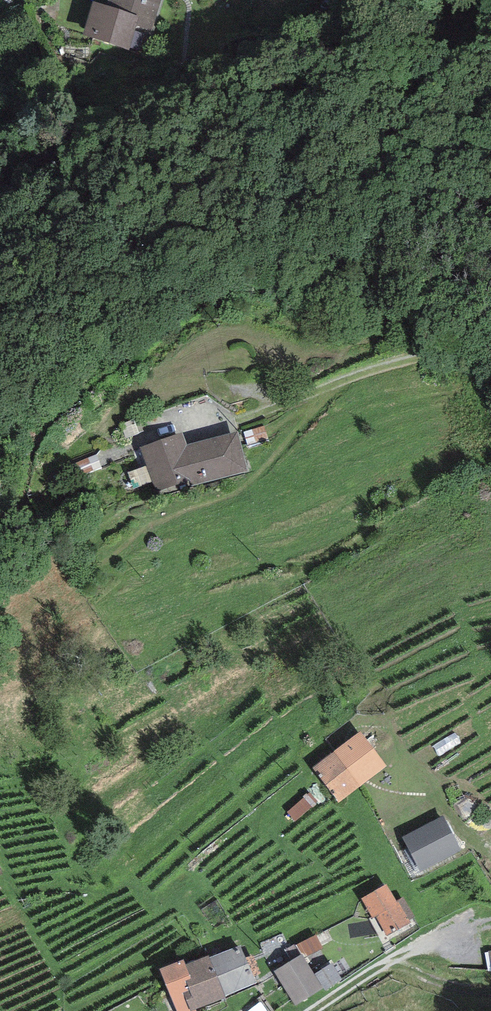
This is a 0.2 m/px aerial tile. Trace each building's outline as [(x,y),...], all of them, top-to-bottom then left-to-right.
[(106,6),(92,1),(81,34),(127,49),(136,25),(151,30),(161,0),(108,0),(106,6)] [(184,433),(139,448),(156,491),(192,481),(193,487),(249,471),(239,432),(187,443),(184,433)] [(387,766),(361,731),(313,768),(339,803),(387,766)] [(296,821),(318,802),(310,793),(288,812),(296,821)] [(443,816),(402,837),(421,872),(462,850),(443,816)] [(375,917),(387,936),(410,923),(409,920),(415,916),(404,897),(396,901),(386,884),(361,899),(373,918),(375,917)] [(316,935),(296,945),(301,955),(302,954),(304,958),(323,948),(316,935)] [(209,957),(225,995),(256,982),(240,944),(209,957)] [(301,955),(274,971),(295,1005),(323,988),(315,974),(304,958),(302,954),(301,955)] [(226,997),(225,995),(209,957),(208,955),(185,964),(183,959),(159,969),(177,1010),(196,1010),(195,1009),(226,997)] [(325,991),(342,979),(332,963),(315,974),(323,988),(325,991)]
